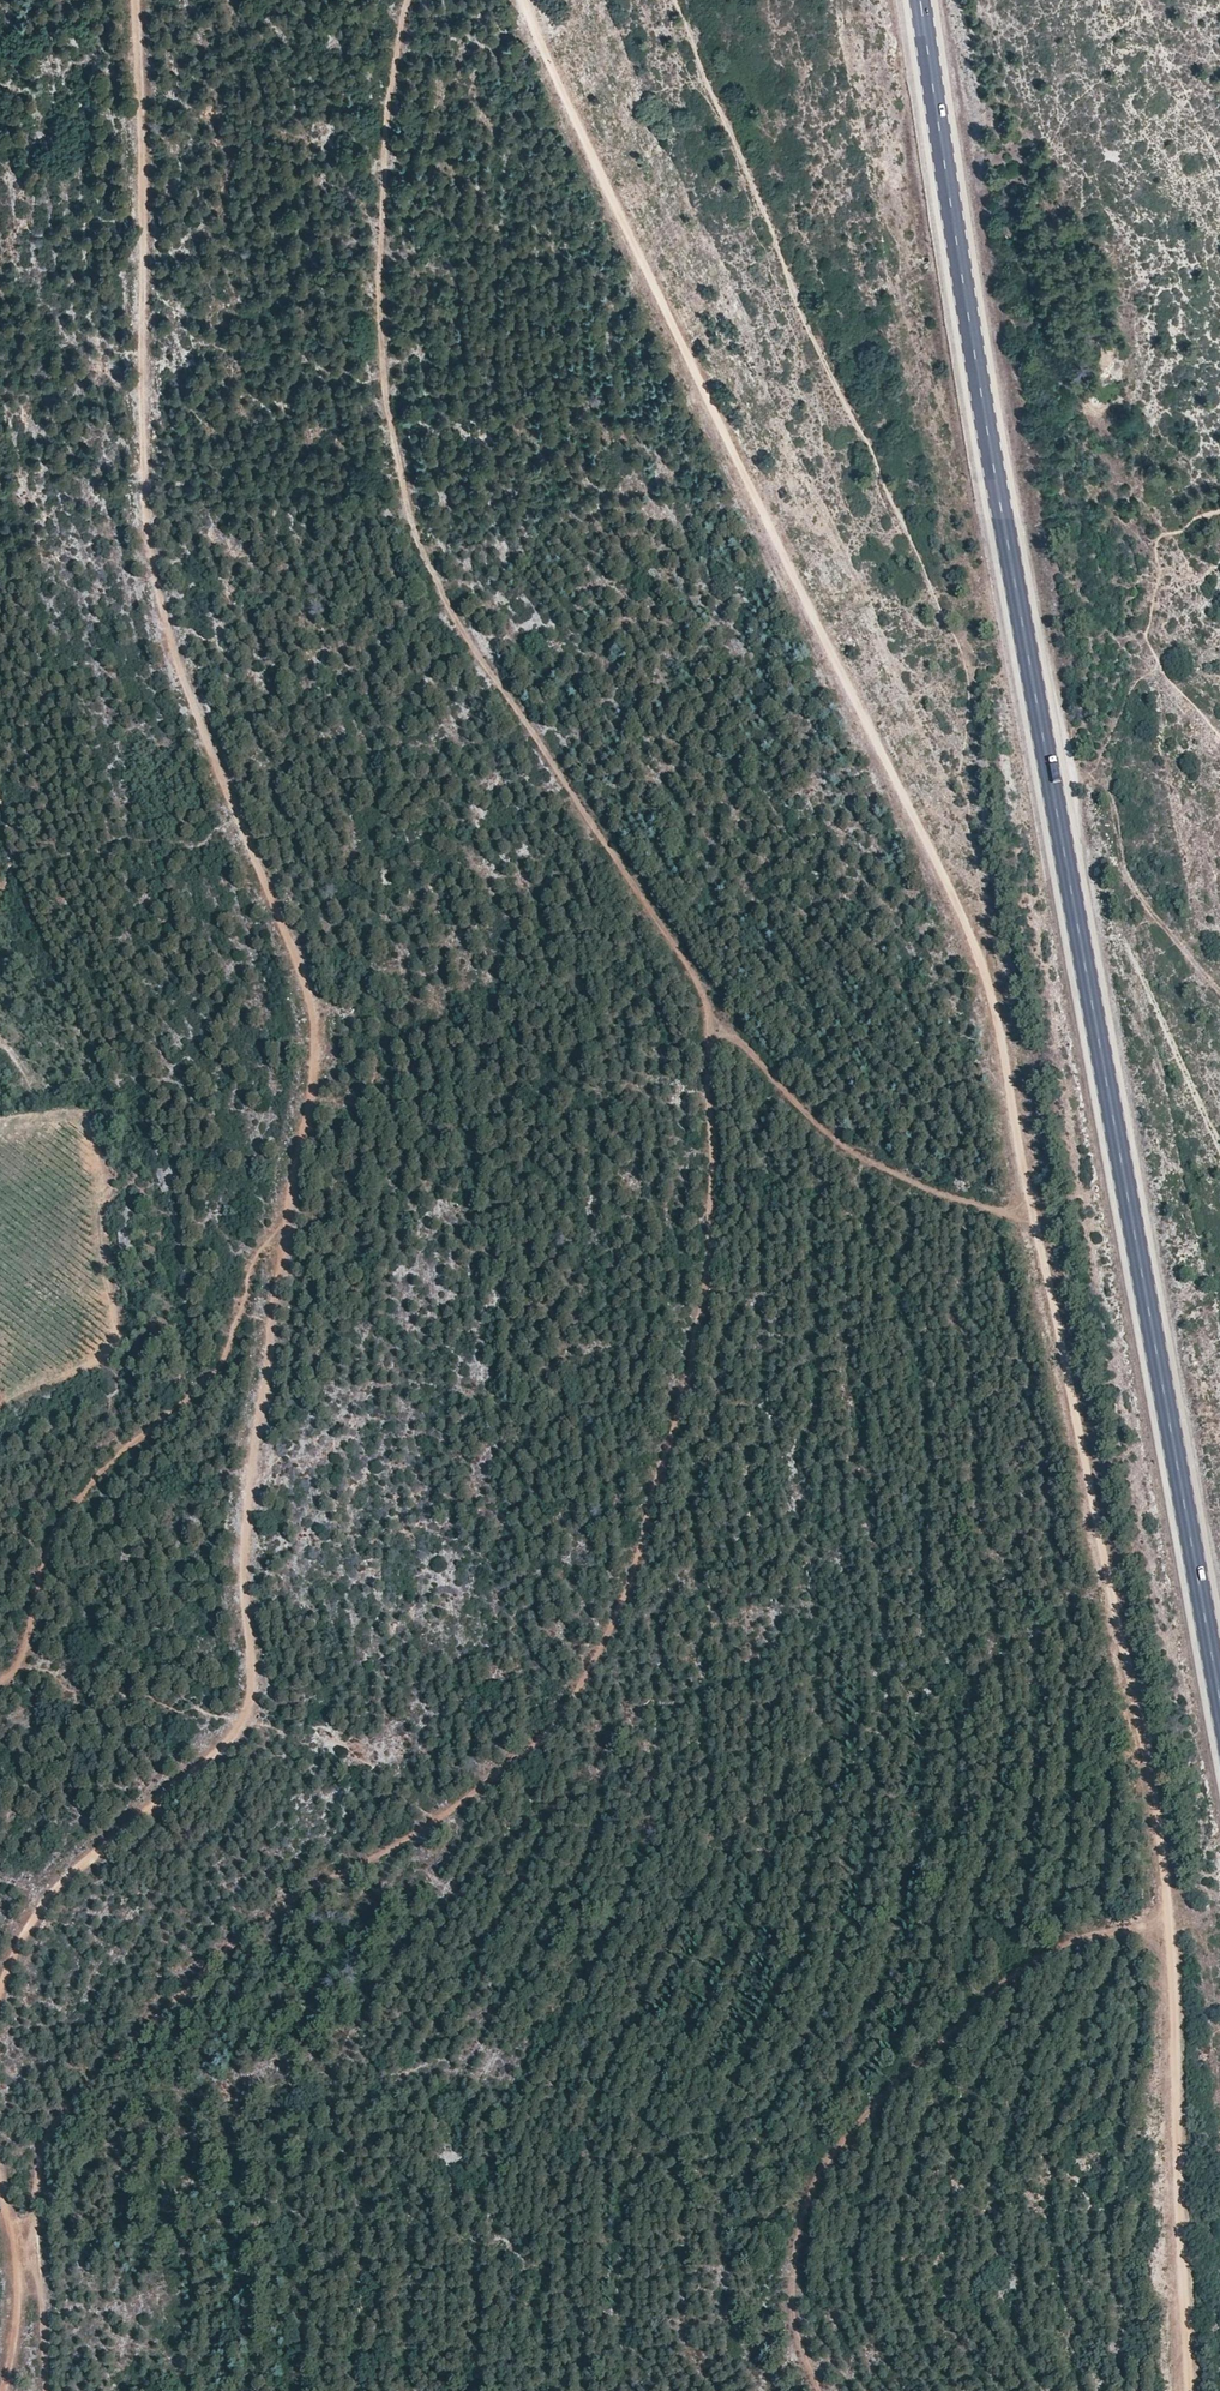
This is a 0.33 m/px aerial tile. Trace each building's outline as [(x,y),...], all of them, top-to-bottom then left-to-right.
[(1132,1208),(1139,1206),(1135,1192),(1128,1194),(1132,1208)]
